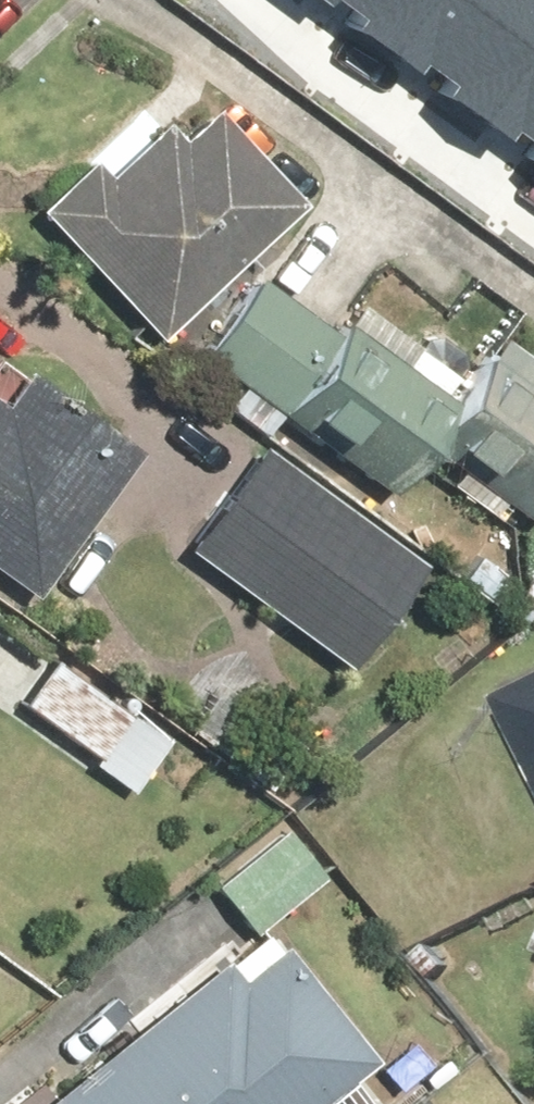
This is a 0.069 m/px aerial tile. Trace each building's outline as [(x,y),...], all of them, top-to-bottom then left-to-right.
[(337,8),(353,19),(367,0),(343,0),(337,8)] [(353,19),(404,56),(411,46),(437,64),(429,77),(440,84),(500,0),(367,0),(353,19)] [(440,84),(493,122),(500,113),(526,131),(518,144),(529,151),(533,144),(533,0),(500,0),(440,84)] [(140,104),(33,204),(158,338),(301,204),(221,118),(185,152),(140,104)] [(257,277),(200,358),(395,495),(426,451),(533,527),(533,359),(497,332),(464,379),(349,298),(329,327),(257,277)] [(33,600),(144,448),(22,359),(0,390),(0,576),(33,600)] [(267,441),(184,553),(338,666),(420,554),(267,441)] [(57,653),(22,696),(134,785),(168,742),(57,653)] [(500,694),(533,765),(533,678),(500,694)] [(205,879),(248,932),(317,876),(274,824),(205,879)] [(228,960),(36,1092),(45,1103),(301,1103),(362,1062),(281,945),(238,975),(228,960)]
